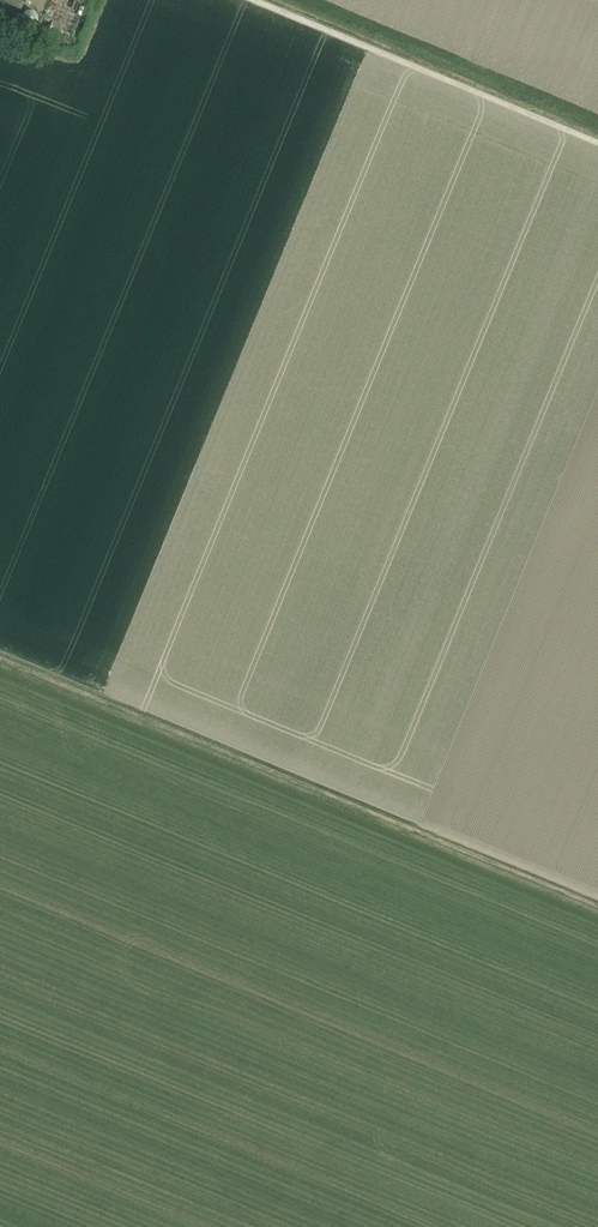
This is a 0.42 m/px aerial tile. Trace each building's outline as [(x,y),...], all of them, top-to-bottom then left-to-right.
[(23,0),(0,0),(20,8),(23,0)] [(37,17),(37,16),(37,15),(37,14),(36,12),(35,11),(34,10),(33,10),(32,9),(30,9),(28,9),(27,9),(25,10),(24,11),(23,12),(22,13),(22,14),(22,15),(22,16),(22,17),(22,18),(22,19),(22,20),(23,21),(24,22),(25,23),(26,24),(28,24),(29,25),(30,25),(31,24),(32,24),(34,23),(35,22),(36,21),(37,20),(37,19),(37,18),(37,17)]
